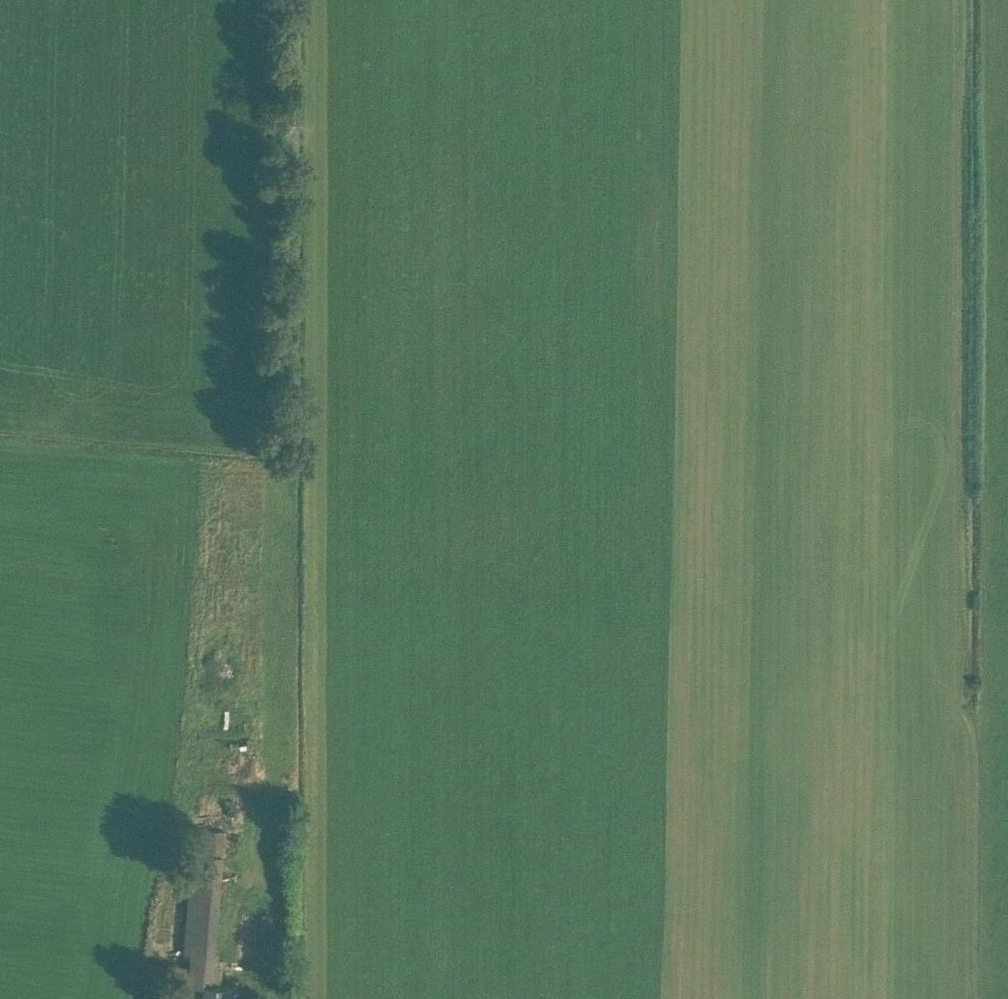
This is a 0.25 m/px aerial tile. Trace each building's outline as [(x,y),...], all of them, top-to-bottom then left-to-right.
[(200,998),(237,998),(238,985),(224,984),(224,966),(221,962),(215,961),(226,830),(201,828),(199,849),(194,849),(185,950),(192,951),(190,984),(200,984),(200,998)] [(186,987),(146,981),(143,998),(184,998),(186,987)]
